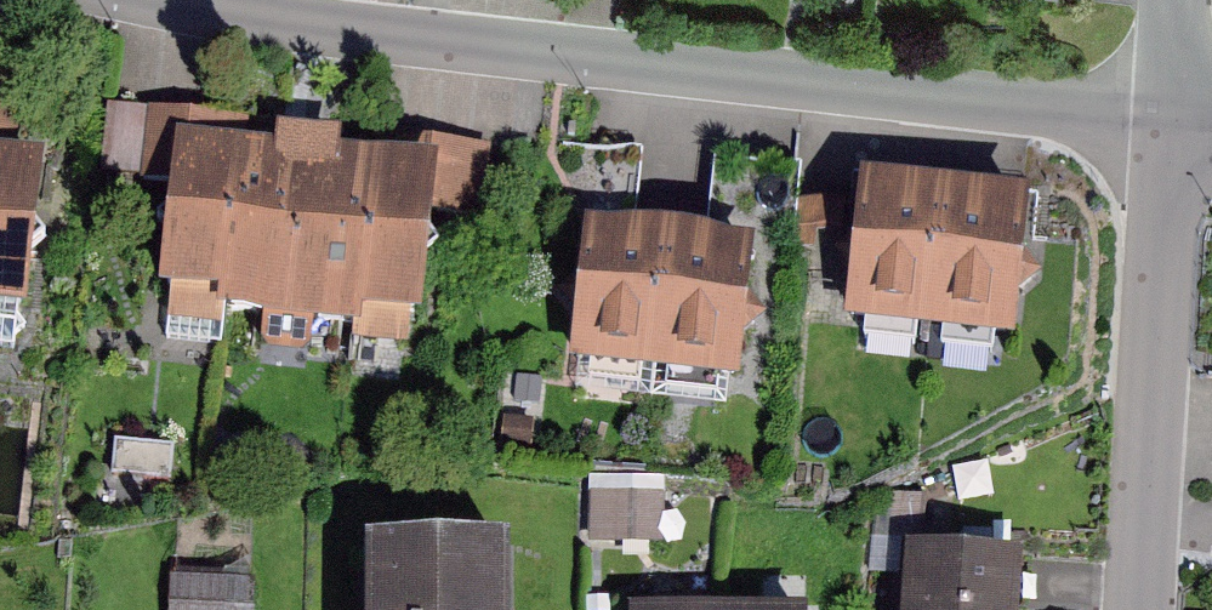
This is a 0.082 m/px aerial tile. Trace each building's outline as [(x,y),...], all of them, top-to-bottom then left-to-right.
[(25,314),(44,156),(15,153),(24,71),(0,68),(0,311),(25,314)] [(259,116),(105,110),(101,207),(148,208),(144,297),(163,298),(161,330),(407,340),(414,160),(340,157),(341,137),(259,134),(259,116)] [(491,141),(431,137),(426,214),(486,218),(491,141)] [(1008,195),(841,178),(827,323),(994,340),(1008,195)] [(732,239),(571,222),(555,366),(716,383),(732,239)] [(662,503),(591,500),(589,545),(660,548),(662,503)] [(365,550),(365,609),(510,609),(510,550),(365,550)] [(889,554),(884,609),(1008,609),(1011,564),(889,554)] [(169,582),(167,609),(249,609),(250,588),(169,582)]
